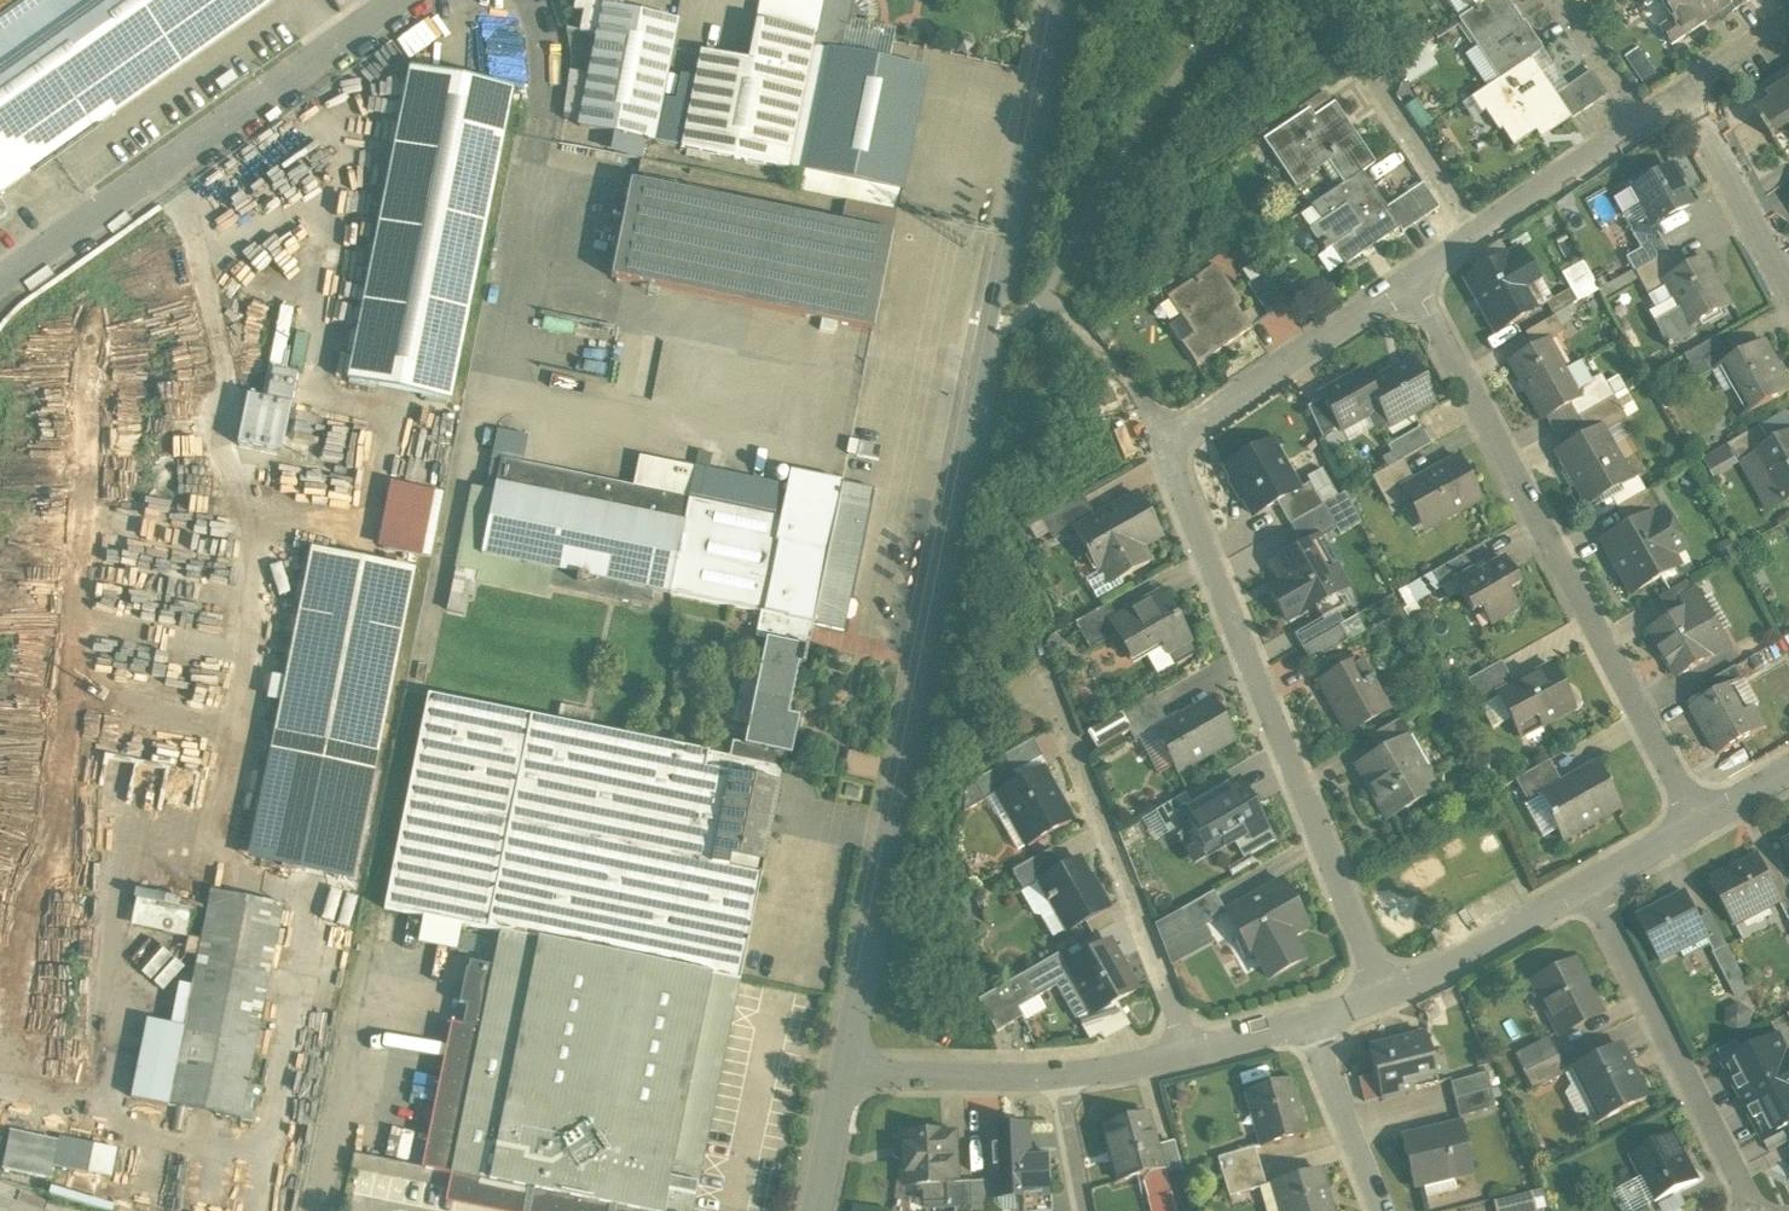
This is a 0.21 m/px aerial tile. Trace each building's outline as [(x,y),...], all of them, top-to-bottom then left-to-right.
[(0,45),(0,194),(274,1),(273,0),(64,0),(0,45)] [(64,0),(0,0),(0,45),(64,0)] [(574,10),(584,12),(580,32),(599,35),(604,7),(606,7),(608,0),(576,0),(574,10)] [(817,24),(846,30),(852,0),(822,0),(817,24)] [(1459,20),(1478,49),(1486,43),(1506,73),(1500,78),(1497,74),(1495,75),(1499,80),(1531,59),(1543,50),(1524,22),(1523,23),(1507,0),(1488,0),(1475,8),(1459,20)] [(1475,8),(1488,0),(1470,0),(1475,8)] [(1680,14),(1659,27),(1671,46),(1731,6),(1727,0),(1670,0),(1680,14)] [(606,7),(604,7),(599,35),(580,127),(652,141),(677,22),(606,7)] [(756,23),(749,62),(701,52),(682,148),(788,169),(788,168),(813,48),(815,35),(756,23)] [(883,27),(875,26),(869,32),(872,40),(881,42),(886,36),(883,27)] [(1418,44),(1389,61),(1404,86),(1432,68),(1418,44)] [(813,48),(788,168),(804,172),(829,51),(813,48)] [(927,71),(829,51),(804,172),(800,192),(898,212),(907,166),(908,166),(922,97),(921,97),(927,71)] [(1499,80),(1475,96),(1499,132),(1502,130),(1513,147),(1536,132),(1538,135),(1567,115),(1568,114),(1556,95),(1531,59),(1499,80)] [(511,89),(412,69),(349,383),(448,403),(511,89)] [(1607,95),(1591,71),(1579,79),(1595,103),(1607,95)] [(1595,103),(1579,79),(1568,87),(1583,111),(1595,103)] [(1770,97),(1774,102),(1758,112),(1765,123),(1763,124),(1774,140),(1777,138),(1774,134),(1788,125),(1788,126),(1788,84),(1770,97)] [(1568,87),(1556,95),(1568,114),(1567,115),(1571,120),(1583,111),(1568,87)] [(1325,92),(1304,106),(1308,112),(1313,119),(1334,105),(1325,92)] [(1334,105),(1313,119),(1308,112),(1265,141),(1296,187),(1318,172),(1313,165),(1331,153),(1333,156),(1335,155),(1351,178),(1343,183),(1344,185),(1362,173),(1375,164),(1351,129),(1348,131),(1343,123),(1346,121),(1335,104),(1334,105)] [(1649,219),(1630,230),(1641,250),(1660,239),(1652,226),(1690,205),(1689,203),(1688,204),(1670,170),(1671,169),(1670,167),(1631,189),(1631,191),(1633,190),(1649,219)] [(1362,173),(1298,216),(1299,217),(1320,203),(1329,217),(1310,230),(1326,253),(1332,248),(1344,264),(1335,270),(1336,272),(1400,229),(1387,209),(1362,173)] [(893,235),(631,182),(611,278),(874,331),(893,235)] [(1427,216),(1411,192),(1399,201),(1415,225),(1427,216)] [(1415,225),(1399,201),(1387,209),(1400,229),(1403,233),(1415,225)] [(1667,253),(1660,239),(1641,250),(1626,258),(1634,272),(1667,253)] [(1519,249),(1464,280),(1495,334),(1547,305),(1547,304),(1548,303),(1547,302),(1550,302),(1519,249)] [(1667,253),(1634,272),(1648,296),(1667,286),(1664,280),(1678,272),(1667,253)] [(1678,272),(1664,280),(1667,286),(1691,328),(1731,306),(1703,257),(1678,272)] [(1216,265),(1168,298),(1194,335),(1182,344),(1197,366),(1252,329),(1237,308),(1242,304),(1216,265)] [(1287,304),(1264,273),(1247,285),(1269,316),(1287,304)] [(1548,303),(1547,304),(1547,305),(1554,316),(1578,302),(1571,290),(1550,302),(1548,303)] [(1564,332),(1555,317),(1526,334),(1534,348),(1543,343),(1544,344),(1549,341),(1564,332)] [(1164,326),(1173,341),(1184,335),(1176,320),(1164,326)] [(1719,337),(1685,356),(1699,380),(1717,369),(1732,361),(1719,337)] [(1534,348),(1509,362),(1542,421),(1581,398),(1549,341),(1544,344),(1543,343),(1534,348)] [(1717,369),(1718,371),(1728,366),(1753,411),(1744,416),(1745,418),(1788,392),(1788,386),(1765,343),(1732,361),(1717,369)] [(1368,386),(1367,387),(1379,409),(1389,427),(1412,414),(1413,413),(1436,400),(1414,360),(1368,386)] [(256,398),(235,393),(224,442),(275,454),(293,375),(262,369),(256,398)] [(1361,373),(1321,395),(1323,399),(1341,430),(1371,414),(1379,409),(1367,387),(1368,386),(1361,373)] [(1614,397),(1578,417),(1588,434),(1601,427),(1605,434),(1628,420),(1614,397)] [(1341,430),(1323,399),(1308,407),(1323,440),(1341,430)] [(1379,409),(1371,414),(1381,432),(1389,427),(1379,409)] [(1420,429),(1388,447),(1398,464),(1403,461),(1431,445),(1422,428),(1421,428),(1413,413),(1412,414),(1420,429)] [(1762,426),(1728,445),(1736,459),(1769,441),(1772,446),(1773,446),(1762,426)] [(1588,434),(1557,452),(1587,506),(1632,481),(1605,434),(1601,427),(1588,434)] [(787,487),(640,457),(634,488),(503,462),(509,434),(498,431),(486,491),(474,488),(462,543),(483,548),(481,556),(482,556),(477,581),(547,595),(549,586),(650,607),(653,591),(761,613),(788,618),(788,620),(808,624),(814,625),(843,483),(791,472),(787,487)] [(1756,455),(1783,503),(1788,500),(1788,436),(1773,446),(1772,446),(1756,455)] [(1271,442),(1226,467),(1234,482),(1236,480),(1245,495),(1244,496),(1255,513),(1253,514),(1254,515),(1299,490),(1288,472),(1282,475),(1266,447),(1271,443),(1271,442)] [(881,447),(860,443),(857,457),(879,461),(881,447)] [(1699,459),(1708,478),(1734,466),(1724,446),(1699,459)] [(1415,482),(1401,489),(1402,492),(1414,514),(1423,509),(1433,527),(1481,500),(1458,457),(1415,482)] [(1398,464),(1373,478),(1385,501),(1402,492),(1401,489),(1415,482),(1403,461),(1398,464)] [(843,483),(814,625),(845,632),(847,618),(851,619),(854,617),(857,606),(854,603),(851,602),(874,490),(843,483)] [(378,484),(370,550),(433,557),(441,491),(378,484)] [(1314,488),(1281,507),(1290,525),(1324,506),(1314,488)] [(1651,489),(1617,508),(1625,522),(1626,522),(1625,521),(1658,502),(1651,489)] [(1324,506),(1290,525),(1303,547),(1319,538),(1320,539),(1337,530),(1341,536),(1361,524),(1346,493),(1324,506)] [(1066,534),(1088,574),(1092,572),(1100,587),(1145,562),(1138,549),(1156,539),(1132,497),(1095,517),(1066,534)] [(1085,498),(1042,521),(1053,541),(1066,534),(1095,517),(1090,507),(1085,498)] [(1649,514),(1603,540),(1603,542),(1604,541),(1614,557),(1615,557),(1623,572),(1620,574),(1632,594),(1661,578),(1659,573),(1677,563),(1649,514)] [(1303,547),(1272,565),(1273,566),(1274,565),(1285,583),(1270,592),(1287,621),(1300,613),(1301,615),(1315,607),(1337,594),(1347,588),(1336,567),(1327,572),(1311,544),(1320,539),(1319,538),(1303,547)] [(414,572),(303,550),(264,748),(277,751),(374,770),(414,572)] [(1464,555),(1431,574),(1440,590),(1454,582),(1453,580),(1472,570),(1464,555)] [(1503,558),(1475,574),(1472,570),(1453,580),(1454,582),(1472,613),(1480,608),(1491,627),(1519,611),(1509,592),(1519,586),(1503,558)] [(1692,579),(1659,598),(1670,619),(1690,608),(1688,604),(1702,596),(1692,579)] [(1117,619),(1110,623),(1117,635),(1130,659),(1161,642),(1174,666),(1197,654),(1177,620),(1178,619),(1176,616),(1170,605),(1164,593),(1161,595),(1162,596),(1147,604),(1147,603),(1117,619)] [(1337,594),(1315,607),(1329,632),(1340,626),(1344,624),(1337,611),(1344,607),(1337,594)] [(1670,619),(1652,630),(1679,678),(1730,649),(1723,635),(1726,633),(1706,599),(1704,600),(1702,596),(1688,604),(1690,608),(1670,619)] [(1109,605),(1075,624),(1090,650),(1117,635),(1110,623),(1117,619),(1109,605)] [(788,618),(761,613),(756,639),(766,641),(767,640),(802,647),(808,624),(788,620),(788,618)] [(1329,632),(1302,648),(1311,663),(1348,641),(1340,626),(1329,632)] [(802,647),(767,640),(766,641),(745,745),(744,747),(786,756),(791,757),(799,719),(788,716),(798,665),(805,667),(809,649),(802,647)] [(1370,680),(1359,661),(1321,683),(1349,732),(1387,710),(1372,683),(1373,682),(1371,679),(1370,680)] [(1502,662),(1468,681),(1478,698),(1511,680),(1514,686),(1515,686),(1502,662)] [(1514,686),(1497,695),(1520,738),(1575,708),(1552,666),(1515,686),(1514,686)] [(1737,667),(1703,686),(1710,698),(1738,682),(1739,684),(1745,681),(1737,667)] [(1710,698),(1693,708),(1704,728),(1705,728),(1719,753),(1718,753),(1719,754),(1764,729),(1753,709),(1743,714),(1729,689),(1739,684),(1738,682),(1710,698)] [(558,723),(428,696),(384,910),(500,934),(500,933),(740,982),(780,785),(705,770),(708,753),(590,729),(558,723)] [(1152,696),(1119,715),(1128,730),(1161,711),(1152,696)] [(1213,701),(1182,718),(1180,715),(1167,723),(1161,711),(1128,730),(1135,742),(1153,731),(1177,772),(1235,739),(1213,701)] [(594,713),(561,706),(558,723),(590,729),(594,713)] [(1403,718),(1369,738),(1378,754),(1398,742),(1399,744),(1406,739),(1413,736),(1403,718)] [(1378,754),(1357,766),(1388,820),(1437,792),(1406,739),(1399,744),(1398,742),(1378,754)] [(786,756),(744,747),(745,745),(733,743),(729,759),(783,770),(786,756)] [(374,770),(277,751),(257,847),(353,866),(374,770)] [(844,752),(840,774),(873,781),(878,758),(844,752)] [(1549,761),(1515,780),(1530,805),(1543,798),(1542,796),(1562,784),(1549,761)] [(1008,763),(975,782),(985,801),(986,800),(983,796),(1016,777),(1008,763)] [(1562,784),(1542,796),(1543,798),(1553,815),(1550,817),(1562,839),(1620,806),(1597,765),(1562,784)] [(1041,769),(998,794),(1027,846),(1071,821),(1041,769)] [(1194,809),(1183,815),(1188,823),(1204,851),(1238,831),(1251,854),(1275,841),(1241,782),(1239,783),(1240,785),(1223,795),(1222,793),(1194,809)] [(1186,795),(1156,812),(1168,834),(1188,823),(1183,815),(1194,809),(1186,795)] [(1051,849),(1012,872),(1023,892),(1025,891),(1022,885),(1054,867),(1046,854),(1051,851),(1051,849)] [(1759,856),(1712,881),(1735,925),(1782,901),(1759,856)] [(1080,859),(1039,882),(1048,898),(1044,900),(1046,904),(1052,900),(1068,928),(1066,929),(1067,931),(1108,908),(1098,890),(1097,890),(1080,860),(1080,859)] [(1226,913),(1225,914),(1226,915),(1226,916),(1232,912),(1245,935),(1239,939),(1251,960),(1257,956),(1290,937),(1309,927),(1282,881),(1226,913)] [(284,906),(211,892),(183,1036),(169,1106),(241,1120),(248,1085),(284,906)] [(1214,892),(1180,911),(1193,933),(1226,915),(1225,914),(1226,913),(1214,892)] [(1685,895),(1641,917),(1640,916),(1638,916),(1662,962),(1663,961),(1662,959),(1680,950),(1681,952),(1682,951),(1679,945),(1704,932),(1707,939),(1708,938),(1709,938),(1685,892),(1684,893),(1685,895)] [(180,934),(182,902),(127,898),(124,930),(180,934)] [(500,933),(500,934),(480,1030),(474,1056),(451,1173),(425,1168),(425,1170),(451,1175),(479,1181),(476,1195),(487,1197),(487,1196),(547,1209),(559,1210),(573,1210),(575,1200),(630,1210),(693,1210),(740,982),(500,933)] [(1290,937),(1257,956),(1269,979),(1303,960),(1290,937)] [(1728,946),(1715,952),(1708,938),(1707,939),(1714,952),(1713,953),(1728,983),(1743,976),(1728,946)] [(1109,942),(1066,967),(1067,969),(1067,970),(1093,1015),(1094,1014),(1092,1010),(1107,1001),(1110,1006),(1137,991),(1109,942)] [(1059,954),(1020,977),(1034,1000),(1034,999),(1030,991),(1067,970),(1067,969),(1062,971),(1054,958),(1059,955),(1059,954)] [(1574,962),(1533,983),(1559,1032),(1559,1034),(1600,1013),(1574,962)] [(1020,977),(978,1001),(996,1033),(1023,1018),(1019,1009),(1034,1000),(1020,977)] [(311,990),(307,992),(304,995),(302,998),(301,1002),(302,1007),(303,1010),(306,1013),(310,1016),(314,1016),(318,1016),(322,1014),(325,1011),(327,1008),(328,1004),(327,1000),(326,996),(323,993),(319,991),(315,990),(311,990)] [(183,1036),(146,1028),(132,1099),(169,1106),(183,1036)] [(1559,1032),(1515,1055),(1524,1073),(1558,1056),(1550,1038),(1559,1034),(1559,1032)] [(1729,1060),(1768,1141),(1788,1130),(1788,1047),(1786,1048),(1779,1034),(1729,1060)] [(1426,1035),(1369,1049),(1382,1099),(1409,1092),(1408,1085),(1437,1078),(1426,1035)] [(1619,1044),(1567,1071),(1567,1073),(1576,1068),(1603,1119),(1593,1124),(1594,1125),(1647,1098),(1636,1077),(1635,1077),(1619,1046),(1620,1046),(1619,1044)] [(1558,1056),(1524,1073),(1533,1091),(1567,1073),(1567,1071),(1558,1056)] [(1487,1073),(1451,1083),(1455,1099),(1491,1089),(1487,1073)] [(1289,1081),(1247,1092),(1262,1147),(1304,1135),(1289,1081)] [(262,1088),(248,1085),(241,1120),(255,1122),(262,1088)] [(1491,1089),(1455,1099),(1459,1119),(1495,1108),(1491,1089)] [(1147,1114),(1103,1126),(1119,1182),(1163,1170),(1147,1114)] [(1462,1125),(1403,1140),(1414,1186),(1473,1172),(1462,1125)] [(989,1128),(991,1174),(992,1199),(994,1198),(994,1205),(1001,1210),(1052,1210),(1049,1150),(1028,1151),(1027,1126),(989,1128)] [(946,1131),(903,1134),(906,1188),(949,1186),(946,1131)] [(58,1142),(11,1132),(3,1170),(50,1180),(58,1142)] [(1674,1134),(1632,1156),(1656,1202),(1697,1181),(1674,1134)] [(1255,1148),(1218,1159),(1224,1178),(1260,1168),(1255,1148)] [(1260,1168),(1224,1178),(1229,1198),(1266,1187),(1260,1168)] [(1273,1184),(1281,1210),(1331,1210),(1319,1170),(1273,1184)] [(1163,1177),(1173,1210),(1184,1210),(1192,1208),(1182,1171),(1163,1177)] [(451,1175),(445,1204),(482,1210),(559,1210),(547,1209),(487,1196),(487,1197),(476,1195),(479,1181),(451,1175)] [(970,1183),(972,1210),(989,1210),(988,1182),(970,1183)] [(953,1183),(955,1210),(972,1210),(970,1183),(953,1183)] [(1163,1191),(1140,1197),(1144,1210),(1169,1210),(1163,1191)] [(1494,1202),(1496,1210),(1536,1210),(1532,1193),(1494,1202)] [(575,1200),(573,1210),(630,1210),(575,1200)] [(1621,1207),(1623,1210),(1632,1210),(1629,1204),(1629,1203),(1621,1207)]
